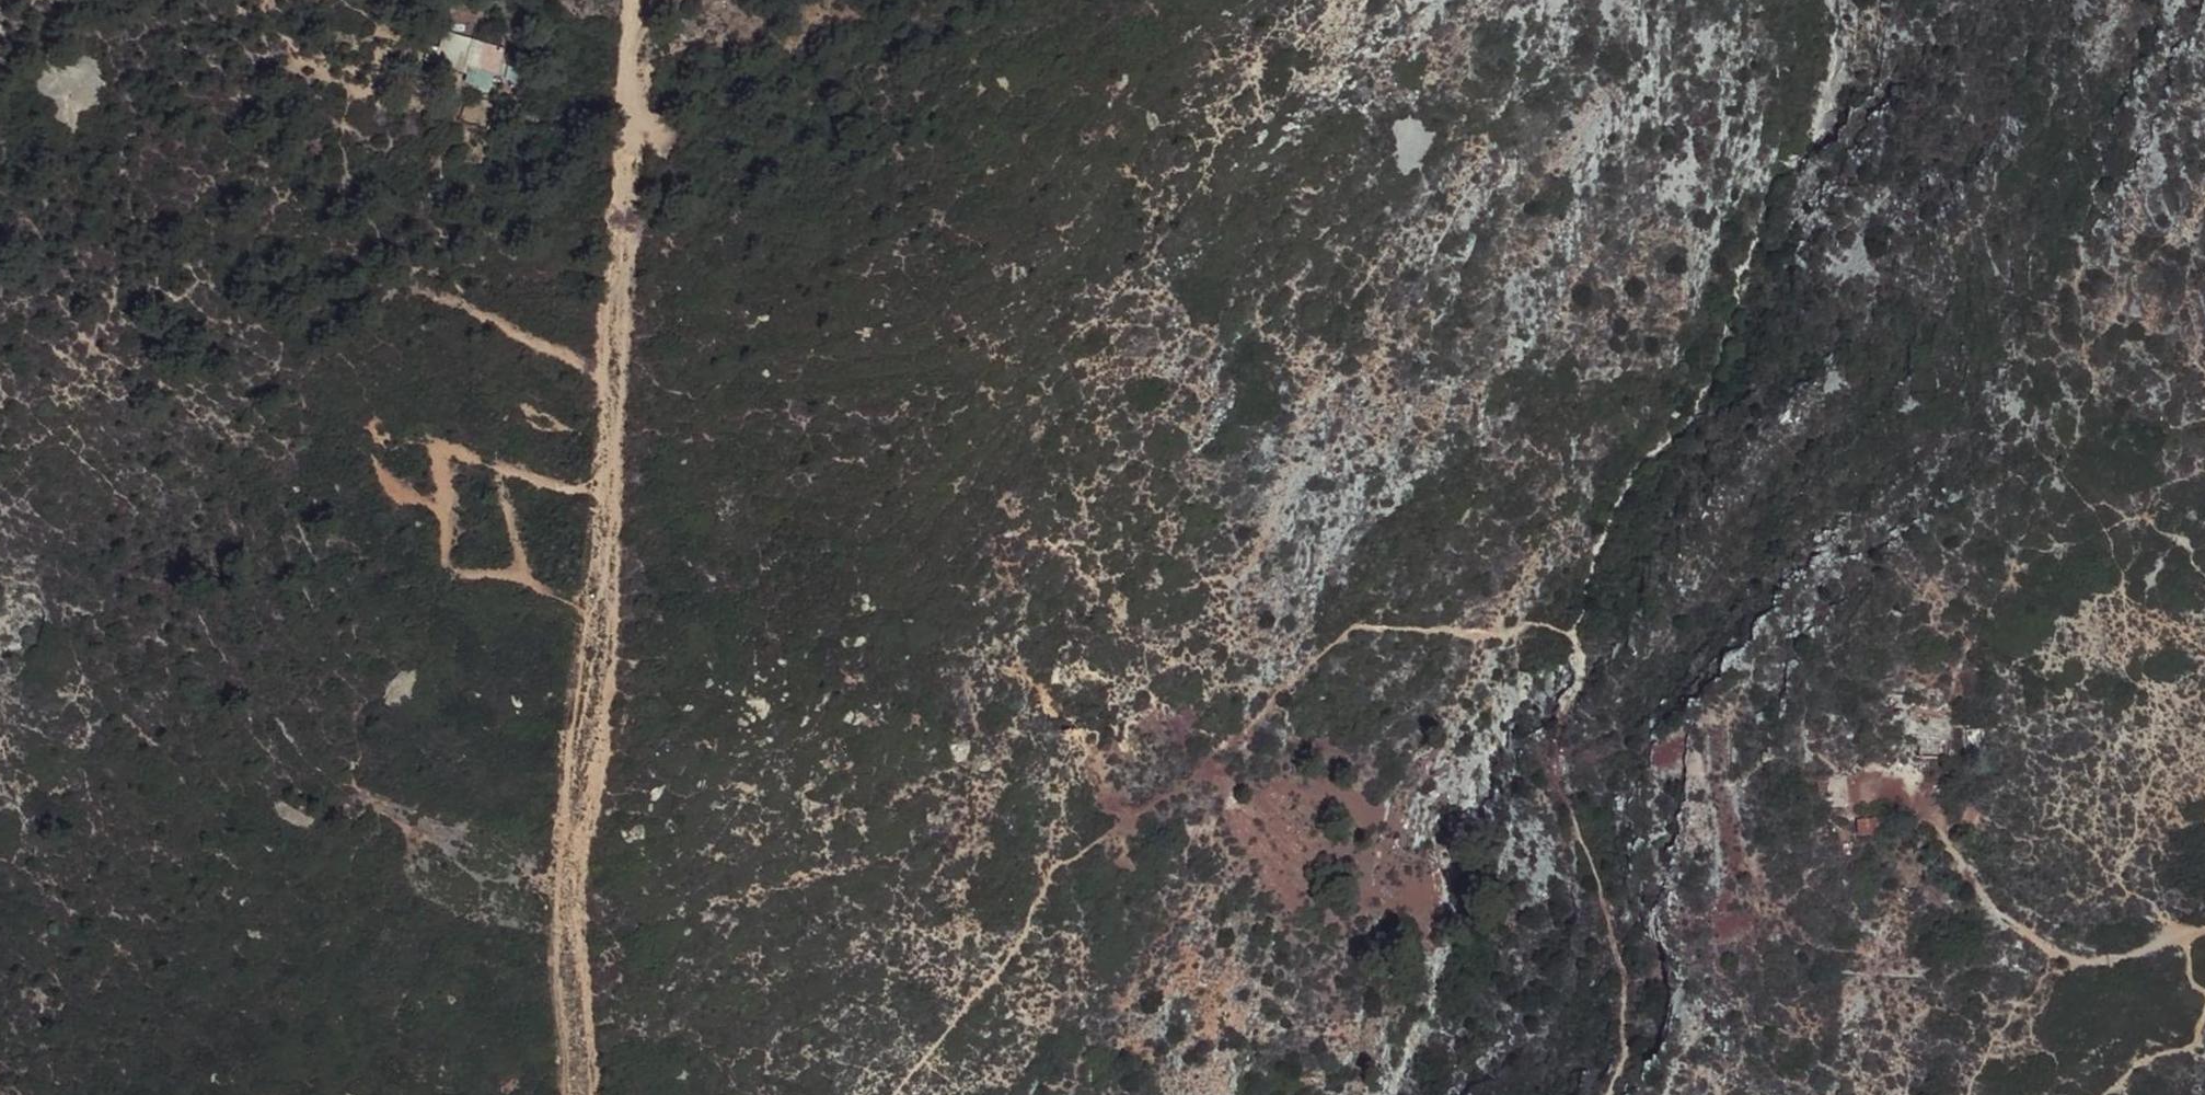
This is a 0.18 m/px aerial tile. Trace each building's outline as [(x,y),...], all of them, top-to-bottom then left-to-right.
[(492,93),(505,49),(446,31),(440,49),(432,46),(428,62),(467,73),(463,84),(492,93)] [(1946,735),(1917,734),(1917,760),(1946,761),(1946,735)] [(1847,780),(1831,780),(1831,812),(1847,812),(1847,780)] [(1879,818),(1859,819),(1860,837),(1880,836),(1879,818)]
